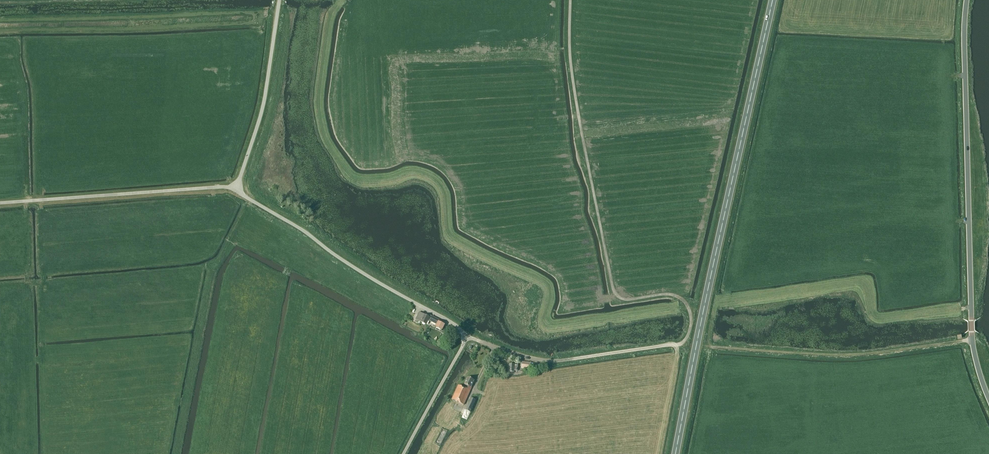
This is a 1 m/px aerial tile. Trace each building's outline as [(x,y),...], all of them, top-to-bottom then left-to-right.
[(435,329),(440,332),(441,330),(442,330),(444,325),(439,322),(439,320),(430,315),(429,317),(419,312),(415,319),(426,325),(428,320),(430,320),(429,321),(437,324),(436,327),(435,329)] [(472,387),(471,387),(473,383),(474,381),(474,380),(467,377),(464,385),(466,386),(465,388),(458,385),(452,400),(464,405),(472,387)] [(461,417),(465,419),(469,411),(471,412),(476,400),(470,398),(465,410),(461,417)] [(437,441),(441,443),(448,430),(444,428),(437,441)]
